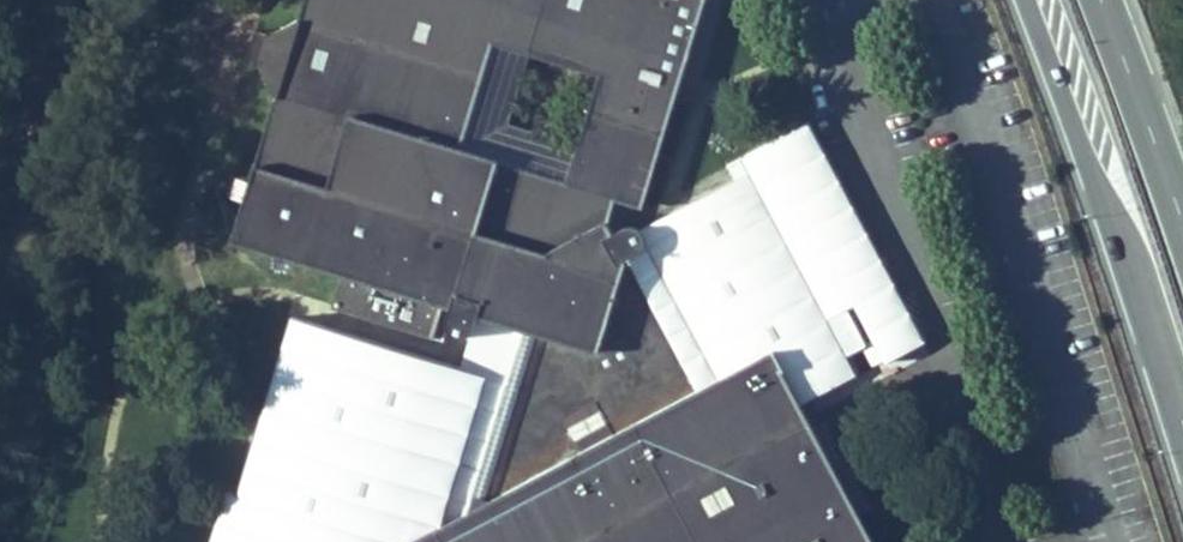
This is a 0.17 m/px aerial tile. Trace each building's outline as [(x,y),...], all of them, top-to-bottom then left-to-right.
[(665,102),(669,103),(671,97),(665,95),(666,93),(677,96),(706,0),(306,0),(300,20),(271,36),(269,36),(260,67),(262,68),(278,95),(234,240),(345,274),(336,306),(434,335),(444,303),(451,306),(446,322),(448,329),(454,335),(461,337),(467,336),(472,332),(475,328),(479,314),(488,317),(482,336),(522,348),(470,512),(460,541),(874,541),(807,416),(740,452),(705,386),(700,389),(631,258),(637,254),(642,249),(644,243),(643,236),(640,231),(635,227),(630,226),(623,228),(612,233),(607,224),(615,200),(633,206),(665,102)] [(247,62),(260,65),(267,39),(254,35),(247,62)] [(643,209),(676,98),(677,96),(666,93),(665,95),(671,97),(669,103),(665,102),(633,206),(643,209)] [(746,177),(640,231),(643,236),(644,243),(642,249),(637,254),(631,258),(700,389),(705,386),(740,452),(807,416),(805,409),(859,380),(746,177)] [(498,341),(484,336),(420,539),(414,541),(460,541),(470,512),(439,529),(498,341)]
